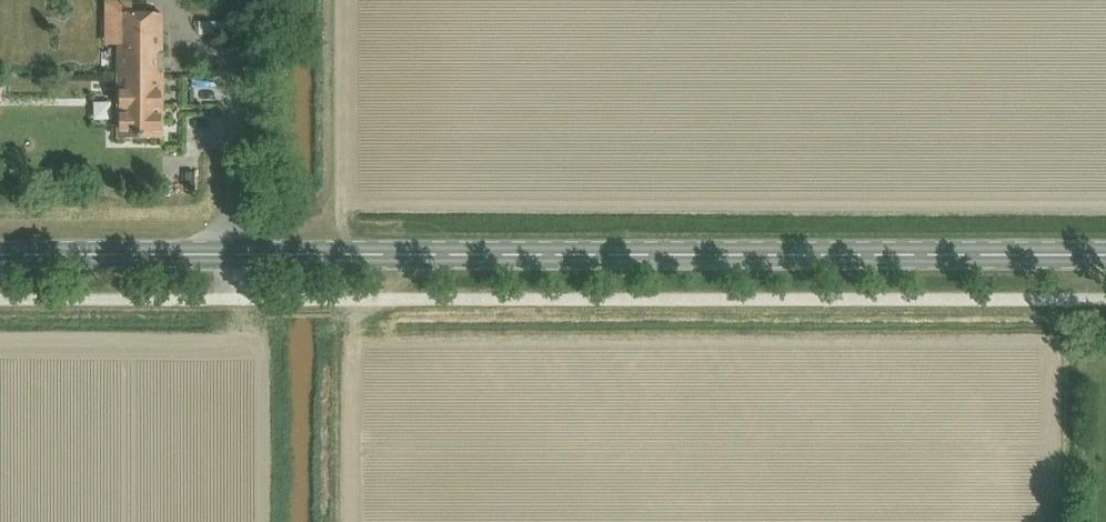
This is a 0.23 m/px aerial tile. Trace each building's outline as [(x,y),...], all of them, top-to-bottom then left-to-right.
[(193,14),(194,27),(215,26),(214,13),(193,14)] [(161,14),(117,14),(117,138),(161,138),(161,14)]
